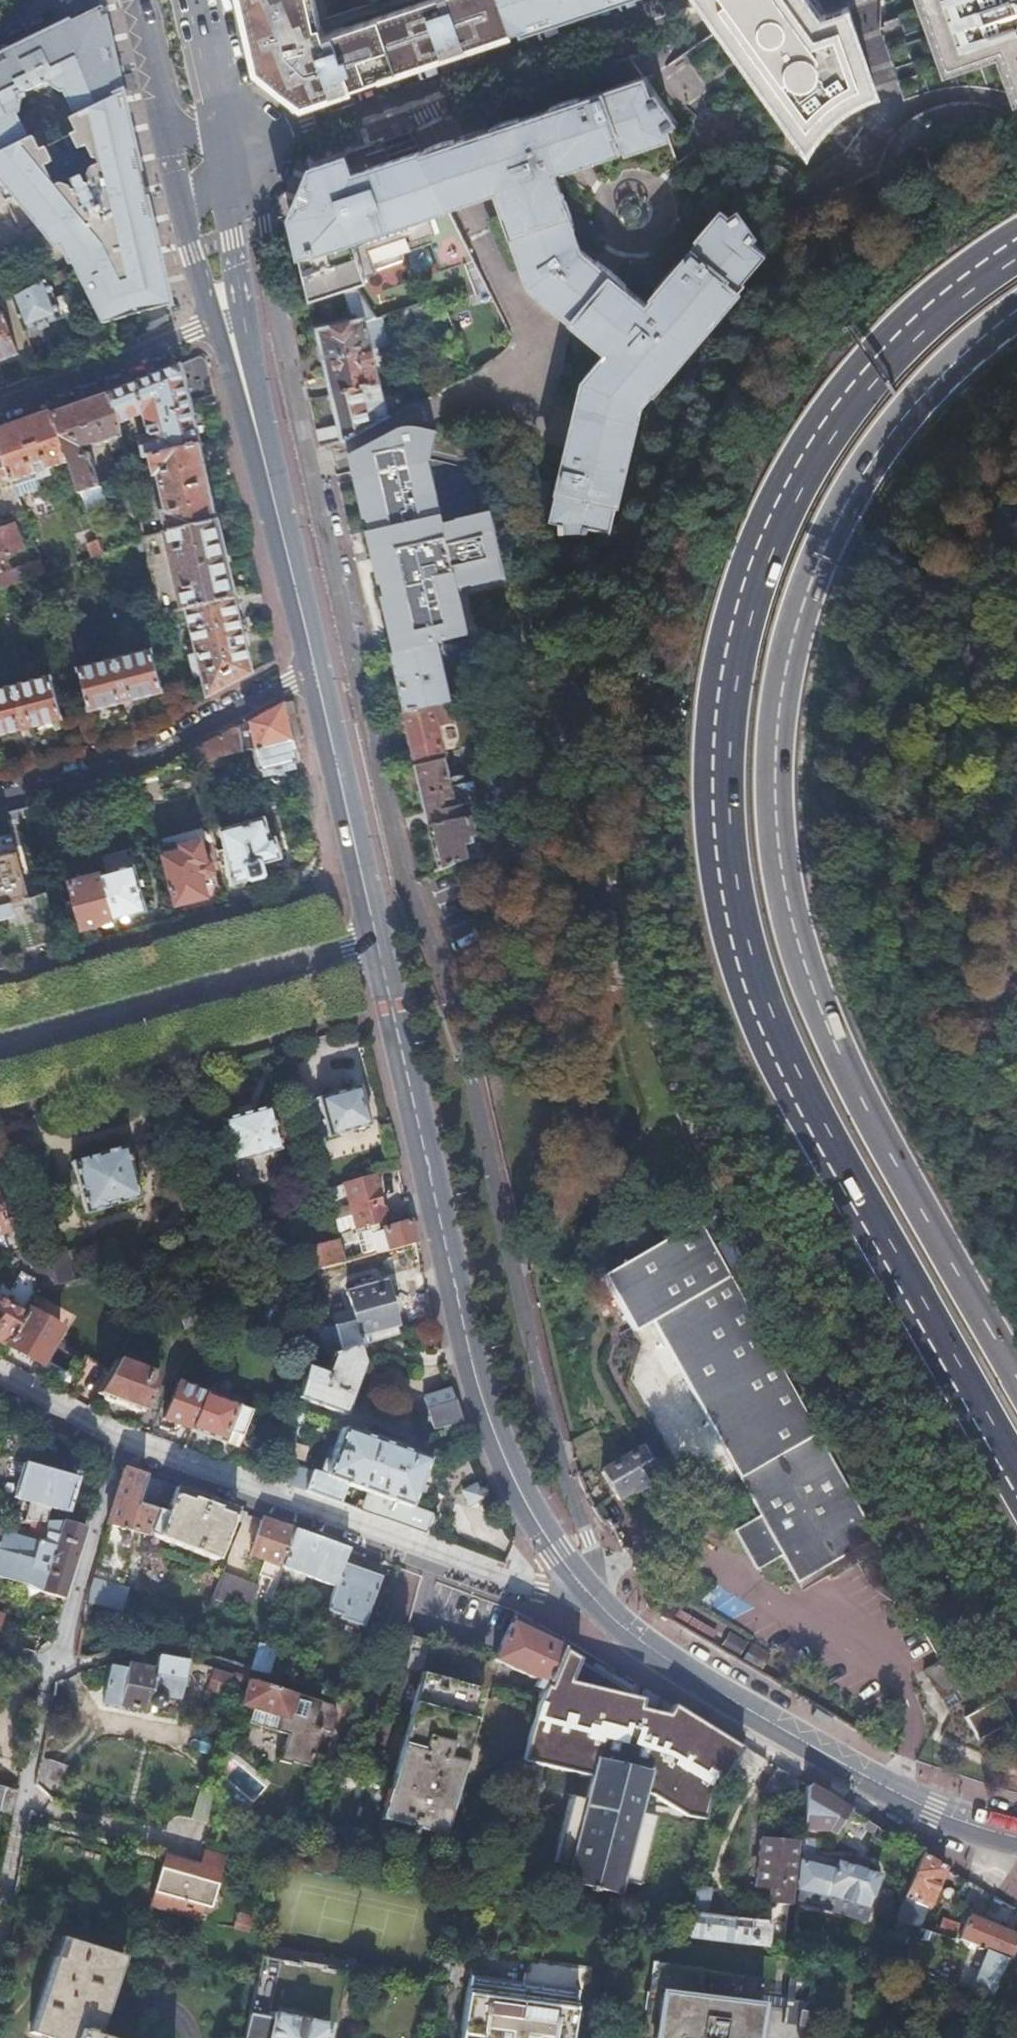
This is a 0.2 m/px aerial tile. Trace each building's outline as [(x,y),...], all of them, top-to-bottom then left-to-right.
[(261,74),(272,80),(285,90),(296,104),(512,30),(502,0),(244,0),(261,74)] [(512,30),(601,0),(502,0),(512,30)] [(708,2),(809,145),(821,128),(838,110),(857,98),(877,89),(849,7),(822,16),(810,0),(706,0),(708,2)] [(947,66),(1001,47),(1016,94),(1016,0),(925,0),(947,66)] [(3,200),(12,197),(57,249),(67,244),(75,262),(73,263),(106,323),(110,322),(111,326),(170,304),(119,88),(100,14),(0,61),(0,194),(3,200)] [(531,283),(568,314),(575,320),(611,350),(586,379),(575,425),(585,427),(578,459),(568,457),(561,485),(559,485),(551,519),(561,521),(561,531),(589,530),(590,525),(611,530),(641,401),(654,387),(655,388),(725,305),(746,281),(744,280),(767,252),(758,239),(745,221),(739,211),(730,217),(723,210),(700,236),(702,238),(655,293),(657,295),(647,306),(612,275),(598,264),(580,249),(552,166),(565,162),(565,164),(627,142),(628,146),(668,132),(665,124),(673,118),(644,76),(501,125),(453,142),(422,152),(446,202),(473,193),(498,184),(508,181),(518,212),(508,215),(531,283)] [(438,274),(475,261),(446,202),(422,152),(371,169),(368,164),(353,169),(346,154),(313,165),(310,181),(304,195),(296,209),(293,213),(312,296),(345,285),(355,281),(354,280),(365,277),(351,235),(403,218),(407,230),(410,239),(424,234),(438,274)] [(508,181),(498,184),(508,215),(518,212),(508,181)] [(351,235),(365,277),(374,274),(365,244),(407,230),(403,218),(351,235)] [(402,258),(374,266),(380,285),(407,277),(402,258)] [(61,317),(45,279),(11,298),(24,332),(39,326),(48,322),(61,317)] [(318,430),(322,446),(344,441),(389,417),(377,367),(383,366),(379,350),(373,351),(366,319),(379,318),(355,281),(345,285),(354,310),(357,310),(360,320),(319,330),(340,425),(318,430)] [(17,354),(2,311),(0,312),(0,360),(17,354)] [(48,322),(39,326),(41,332),(50,329),(48,322)] [(181,361),(113,390),(120,424),(144,416),(148,435),(138,437),(143,457),(150,455),(200,444),(181,361)] [(113,390),(53,412),(69,459),(80,492),(103,484),(91,447),(86,449),(84,443),(98,438),(99,441),(123,436),(120,424),(113,390)] [(0,430),(0,446),(10,474),(11,479),(34,472),(36,478),(51,473),(49,466),(69,459),(53,412),(0,430)] [(575,425),(568,457),(578,459),(585,427),(575,425)] [(353,456),(397,652),(438,642),(454,639),(470,635),(459,588),(473,585),(473,586),(508,578),(492,511),(457,519),(458,520),(444,523),(430,462),(437,431),(423,429),(413,429),(405,432),(362,453),(353,456)] [(200,444),(150,455),(154,476),(157,475),(166,511),(162,511),(167,532),(217,520),(200,444)] [(10,474),(0,446),(0,477),(10,474)] [(167,532),(166,532),(183,606),(185,606),(234,595),(217,520),(167,532)] [(23,549),(14,523),(0,528),(0,557),(23,549)] [(78,535),(79,557),(93,557),(93,535),(78,535)] [(44,574),(40,561),(1,574),(0,572),(0,590),(44,574)] [(252,673),(235,597),(234,595),(185,606),(186,608),(195,650),(188,652),(194,677),(201,675),(207,697),(252,673)] [(452,701),(438,642),(397,652),(393,653),(406,711),(452,701)] [(161,692),(150,649),(78,667),(89,711),(161,692)] [(62,719),(50,675),(0,688),(0,735),(62,719)] [(285,701),(188,753),(190,763),(192,763),(251,750),(294,740),(285,701)] [(406,711),(419,766),(447,760),(439,724),(456,720),(452,701),(406,711)] [(299,761),(294,740),(251,750),(255,770),(299,761)] [(419,766),(442,870),(463,861),(470,859),(466,840),(474,838),(461,783),(464,783),(463,780),(462,772),(451,774),(447,760),(419,766)] [(262,818),(219,831),(235,887),(266,878),(262,866),(281,861),(274,839),(269,840),(262,818)] [(476,840),(480,857),(518,847),(514,831),(488,837),(476,840)] [(176,904),(205,896),(202,884),(210,882),(208,875),(212,869),(210,859),(203,856),(199,840),(180,846),(181,851),(164,856),(176,904)] [(26,899),(14,853),(0,857),(0,918),(12,914),(9,903),(26,899)] [(103,874),(115,921),(121,919),(131,916),(145,912),(134,866),(103,874)] [(111,922),(115,921),(103,874),(69,883),(73,899),(81,929),(101,924),(111,922)] [(202,884),(205,896),(213,894),(210,882),(202,884)] [(81,929),(73,899),(67,901),(76,931),(81,929)] [(132,922),(131,916),(121,919),(122,925),(132,922)] [(112,928),(111,922),(101,924),(102,930),(112,928)] [(303,1101),(313,1140),(368,1125),(358,1086),(303,1101)] [(267,1107),(219,1120),(230,1163),(279,1150),(267,1107)] [(125,1147),(73,1161),(87,1212),(108,1206),(107,1204),(117,1201),(118,1204),(139,1198),(125,1147)] [(2,1154),(5,1166),(20,1162),(17,1150),(2,1154)] [(370,1227),(377,1254),(417,1243),(412,1221),(384,1229),(383,1224),(390,1221),(387,1207),(384,1208),(380,1190),(382,1189),(378,1174),(344,1183),(350,1206),(357,1230),(370,1227)] [(357,1230),(350,1206),(332,1210),(339,1235),(357,1230)] [(2,1239),(6,1254),(27,1248),(18,1215),(0,1220),(0,1219),(0,1239),(2,1239)] [(798,1588),(877,1543),(700,1223),(602,1277),(633,1333),(651,1323),(762,1522),(732,1539),(754,1578),(783,1562),(798,1588)] [(370,1227),(357,1230),(364,1257),(377,1254),(370,1227)] [(301,1252),(306,1272),(341,1263),(336,1242),(301,1252)] [(34,1257),(34,1285),(70,1284),(70,1257),(34,1257)] [(324,1347),(300,1353),(309,1361),(333,1354),(359,1347),(400,1336),(386,1282),(349,1292),(357,1321),(320,1331),(324,1347)] [(9,1343),(24,1315),(0,1302),(0,1338),(9,1343)] [(9,1343),(9,1344),(42,1363),(61,1327),(28,1308),(24,1315),(9,1343)] [(308,1365),(300,1397),(345,1414),(363,1363),(359,1347),(333,1354),(327,1372),(308,1365)] [(117,1358),(99,1394),(106,1396),(139,1409),(145,1412),(159,1374),(117,1358)] [(206,1393),(204,1392),(179,1383),(166,1418),(193,1428),(206,1393)] [(254,1411),(206,1393),(193,1428),(192,1430),(197,1432),(206,1436),(225,1443),(230,1431),(245,1437),(254,1411)] [(139,1409),(106,1396),(103,1402),(137,1415),(139,1409)] [(466,1435),(455,1405),(427,1415),(438,1445),(466,1435)] [(324,1473),(285,1459),(280,1482),(426,1535),(433,1514),(410,1505),(427,1458),(390,1444),(375,1439),(342,1427),(324,1473)] [(204,1441),(206,1436),(197,1432),(195,1438),(204,1441)] [(376,1434),(375,1439),(390,1444),(391,1439),(376,1434)] [(644,1450),(604,1472),(617,1495),(622,1492),(626,1498),(645,1488),(650,1496),(662,1489),(657,1479),(658,1478),(644,1450)] [(25,1462),(13,1497),(31,1502),(28,1510),(43,1515),(45,1507),(65,1514),(76,1478),(25,1462)] [(123,1468),(89,1583),(122,1592),(139,1533),(212,1555),(221,1525),(231,1528),(237,1510),(123,1468)] [(24,1512),(12,1509),(11,1512),(9,1519),(18,1519),(22,1519),(24,1512)] [(43,1515),(28,1510),(25,1519),(41,1519),(43,1515)] [(9,1519),(11,1512),(9,1511),(6,1522),(16,1525),(18,1519),(9,1519)] [(84,1526),(74,1523),(64,1519),(41,1519),(40,1537),(36,1536),(34,1542),(3,1533),(0,1542),(0,1577),(25,1585),(28,1576),(43,1581),(40,1589),(40,1592),(62,1599),(84,1526)] [(276,1524),(263,1519),(252,1555),(274,1564),(270,1578),(278,1581),(282,1567),(293,1530),(276,1524)] [(293,1530),(282,1567),(335,1586),(343,1565),(348,1551),(293,1530)] [(343,1565),(335,1586),(327,1610),(341,1616),(339,1619),(363,1628),(381,1580),(343,1565)] [(28,1576),(25,1585),(40,1589),(43,1581),(28,1576)] [(217,1576),(209,1603),(247,1615),(255,1587),(217,1576)] [(551,1633),(515,1612),(511,1623),(549,1639),(551,1633)] [(536,1686),(541,1688),(542,1686),(556,1655),(561,1645),(549,1639),(511,1623),(494,1661),(487,1659),(487,1657),(406,1634),(384,1711),(408,1719),(381,1819),(443,1837),(482,1699),(492,1702),(501,1675),(511,1678),(514,1669),(538,1679),(536,1686)] [(730,1773),(745,1748),(671,1698),(668,1703),(638,1696),(641,1688),(575,1671),(583,1658),(571,1650),(548,1692),(526,1773),(559,1782),(548,1861),(636,1878),(662,1827),(695,1823),(730,1773)] [(129,1670),(112,1667),(104,1704),(123,1708),(124,1706),(150,1711),(151,1707),(152,1707),(153,1708),(154,1708),(155,1708),(156,1708),(157,1708),(158,1708),(159,1708),(160,1707),(161,1707),(162,1706),(163,1705),(164,1704),(165,1702),(165,1701),(165,1700),(165,1699),(165,1698),(165,1697),(180,1699),(188,1661),(159,1657),(155,1671),(130,1666),(129,1670)] [(271,1658),(266,1675),(299,1685),(304,1668),(271,1658)] [(942,1660),(923,1670),(946,1709),(964,1700),(942,1660)] [(233,1675),(233,1674),(214,1668),(207,1692),(210,1693),(207,1702),(223,1706),(233,1675)] [(319,1730),(330,1733),(335,1714),(330,1705),(248,1679),(240,1706),(250,1710),(280,1719),(276,1732),(287,1736),(279,1761),(289,1764),(290,1762),(308,1767),(319,1730)] [(306,1680),(304,1687),(320,1691),(322,1685),(306,1680)] [(998,1694),(960,1713),(974,1736),(1009,1716),(998,1694)] [(246,1723),(276,1732),(280,1719),(250,1710),(246,1723)] [(769,1762),(745,1748),(730,1773),(754,1787),(769,1762)] [(42,1757),(37,1784),(41,1786),(51,1760),(42,1757)] [(51,1760),(41,1786),(59,1792),(68,1767),(51,1760)] [(802,1782),(780,1769),(766,1794),(799,1815),(802,1782)] [(12,1790),(0,1786),(0,1816),(6,1817),(12,1790)] [(853,1812),(809,1786),(805,1831),(832,1833),(839,1837),(853,1812)] [(214,1798),(198,1793),(190,1819),(206,1824),(208,1816),(214,1798)] [(780,1884),(792,1885),(796,1839),(761,1835),(756,1887),(779,1889),(780,1884)] [(203,1849),(199,1864),(220,1870),(224,1855),(203,1849)] [(165,1872),(170,1855),(163,1853),(148,1906),(155,1908),(160,1891),(156,1884),(158,1876),(165,1872)] [(923,1854),(897,1922),(918,1931),(919,1931),(928,1903),(933,1905),(947,1868),(923,1854)] [(215,1887),(220,1870),(199,1864),(170,1855),(165,1872),(158,1876),(156,1884),(160,1891),(155,1908),(197,1921),(202,1906),(206,1892),(215,1887)] [(802,1864),(799,1890),(853,1905),(870,1910),(879,1875),(838,1864),(835,1873),(802,1864)] [(984,1891),(968,1881),(954,1905),(970,1914),(984,1891)] [(209,1908),(215,1887),(206,1892),(202,1906),(209,1908)] [(688,1935),(687,1943),(765,1953),(768,1922),(706,1913),(709,1889),(696,1887),(688,1935)] [(870,1910),(853,1905),(849,1917),(867,1921),(870,1910)] [(993,1997),(1016,1943),(1016,1936),(971,1918),(962,1938),(991,1950),(973,1991),(993,1997)] [(29,2036),(33,2037),(97,2037),(96,2037),(122,1961),(61,1941),(29,2036)] [(656,2037),(757,2037),(764,1977),(664,1965),(656,2037)] [(579,1997),(473,1979),(465,2029),(485,2033),(485,2037),(573,2037),(579,1997)] [(246,2015),(241,2037),(269,2037),(274,2016),(265,2014),(264,2019),(246,2015)] [(269,2037),(326,2037),(328,2028),(274,2016),(269,2037)]
